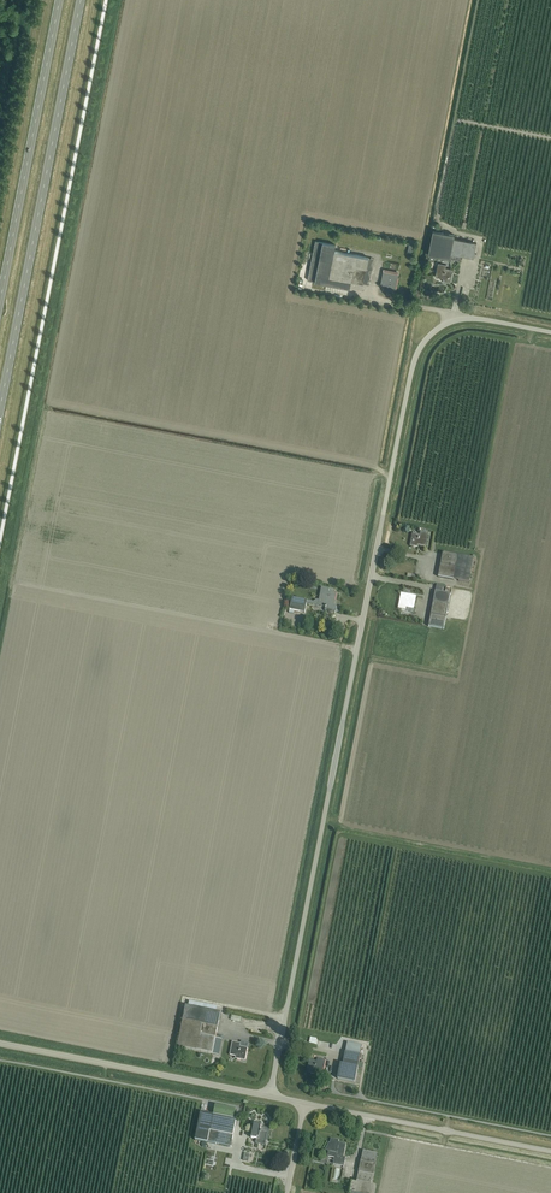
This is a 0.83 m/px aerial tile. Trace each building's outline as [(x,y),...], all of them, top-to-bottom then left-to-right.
[(451,254),(454,238),(454,235),(433,231),(428,254),(450,259),(451,254)] [(474,258),(477,243),(454,238),(451,254),(461,256),(474,258)] [(335,245),(315,241),(307,280),(350,288),(351,281),(369,284),(374,259),(334,251),(335,245)] [(450,282),(453,269),(445,268),(446,265),(438,263),(435,277),(443,278),(442,280),(450,282)] [(396,290),(399,274),(383,271),(380,285),(388,286),(388,288),(396,290)] [(426,547),(428,533),(420,532),(420,535),(412,533),(410,546),(418,547),(418,545),(426,547)] [(469,583),(473,558),(443,552),(438,577),(469,583)] [(335,613),(336,606),(334,605),(336,593),(329,592),(329,589),(321,587),(319,600),(317,600),(313,602),(307,601),(292,598),(290,610),(305,613),(307,603),(317,605),(319,604),(320,606),(325,607),(325,608),(325,611),(335,613)] [(444,629),(450,594),(435,591),(428,626),(444,629)] [(414,609),(416,596),(401,593),(398,608),(406,610),(406,608),(414,609)] [(218,1055),(222,1039),(215,1038),(217,1027),(220,1013),(185,1006),(180,1034),(177,1047),(218,1055)] [(245,1060),(247,1048),(240,1046),(240,1043),(232,1042),(230,1055),(235,1056),(235,1058),(245,1060)] [(362,1045),(347,1042),(345,1052),(360,1055),(362,1045)] [(345,1052),(343,1064),(358,1067),(360,1055),(345,1052)] [(323,1073),(325,1060),(317,1058),(317,1061),(309,1060),(307,1072),(315,1074),(315,1072),(323,1073)] [(343,1064),(340,1063),(337,1079),(355,1082),(358,1067),(343,1064)] [(200,1113),(195,1140),(207,1142),(209,1131),(233,1135),(236,1120),(200,1113)] [(251,1138),(256,1139),(255,1143),(265,1145),(268,1129),(261,1128),(261,1125),(254,1123),(251,1138)] [(209,1131),(207,1142),(231,1147),(233,1135),(209,1131)] [(327,1156),(335,1158),(333,1164),(344,1166),(345,1159),(342,1159),(342,1157),(343,1157),(346,1144),(338,1142),(339,1140),(331,1139),(330,1143),(329,1143),(326,1150),(329,1151),(328,1156),(327,1156)] [(354,1182),(352,1182),(349,1192),(351,1192),(374,1192),(376,1187),(371,1186),(376,1163),(361,1160),(356,1183),(354,1182)]
